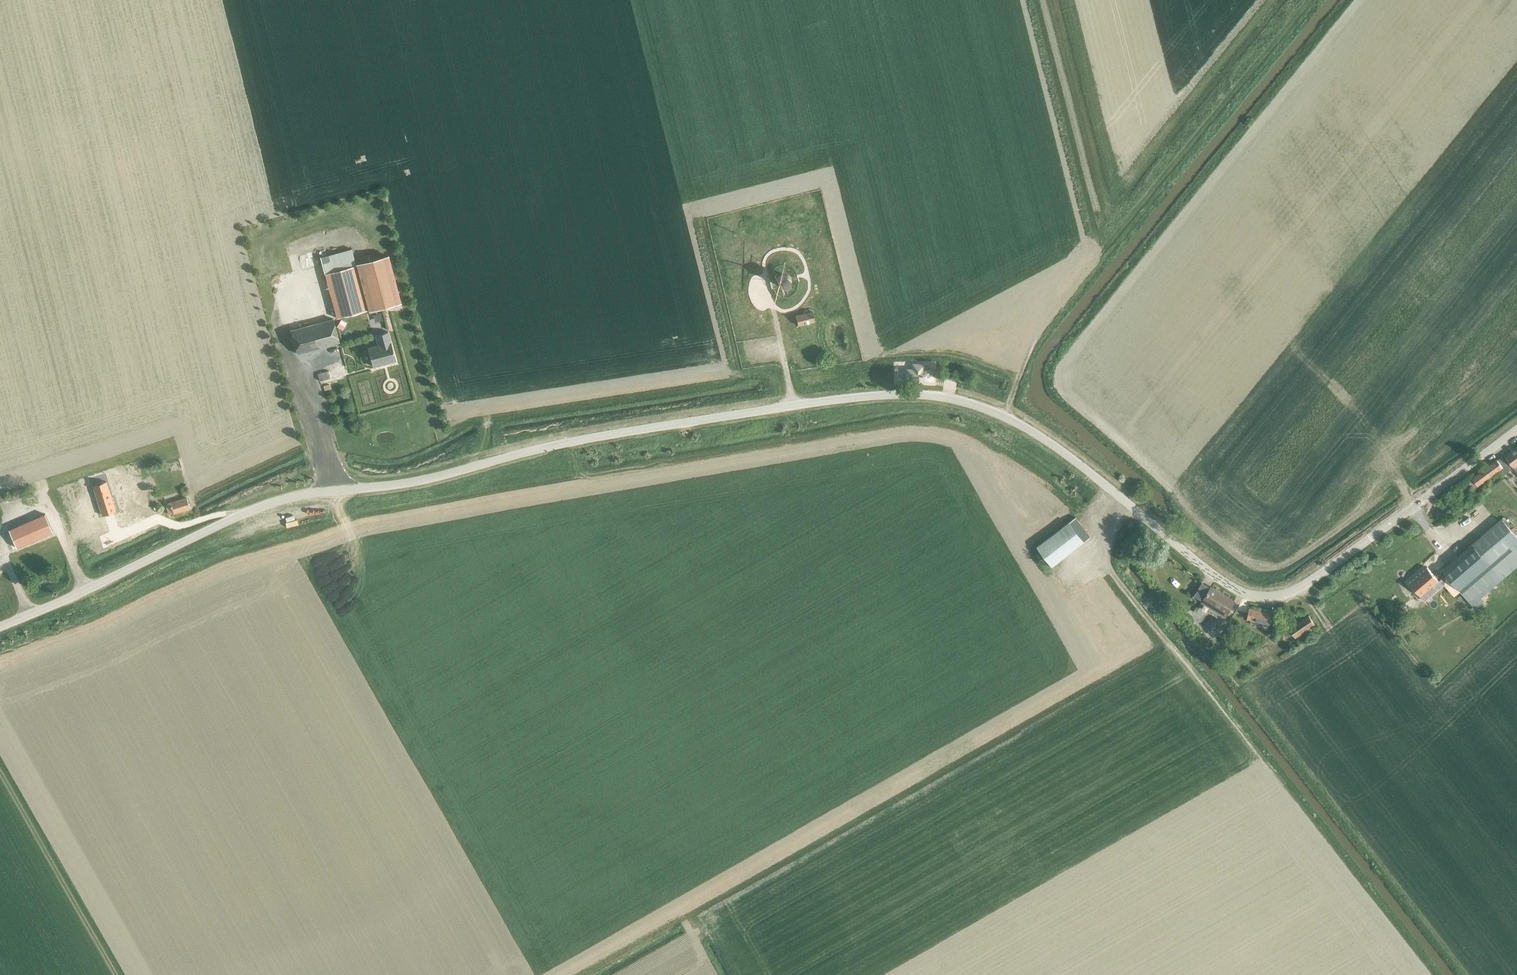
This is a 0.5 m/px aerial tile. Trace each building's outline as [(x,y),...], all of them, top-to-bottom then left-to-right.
[(316,241),(332,236),(330,230),(314,235),(316,241)] [(351,249),(327,255),(329,260),(322,262),(337,318),(367,310),(400,301),(388,253),(355,262),(351,249)] [(786,288),(789,287),(791,285),(792,282),(791,279),(790,276),(787,274),(784,274),(781,274),(779,276),(777,279),(777,282),(778,285),(780,287),(783,288),(786,288)] [(815,321),(812,311),(795,316),(797,325),(815,321)] [(297,354),(339,342),(333,319),(290,330),(297,354)] [(341,320),(337,326),(342,330),(346,323),(341,320)] [(378,345),(368,348),(373,366),(396,360),(391,342),(388,332),(375,335),(378,345)] [(912,370),(907,369),(907,380),(908,380),(908,381),(915,381),(915,380),(933,381),(933,372),(929,371),(929,370),(922,370),(923,365),(912,364),(912,370)] [(320,381),(331,378),(329,371),(318,374),(320,381)] [(1516,472),(1516,448),(1505,457),(1513,468),(1514,468),(1516,472)] [(1478,486),(1497,472),(1501,477),(1511,469),(1501,457),(1497,461),(1496,460),(1472,478),(1478,486)] [(140,467),(129,469),(134,500),(146,497),(140,467)] [(107,484),(93,487),(102,515),(115,512),(107,484)] [(169,514),(190,508),(187,498),(166,504),(169,514)] [(45,513),(8,529),(16,548),(53,532),(52,531),(45,514),(45,513)] [(1076,519),(1070,523),(1083,540),(1089,536),(1076,519)] [(1516,567),(1516,538),(1501,519),(1442,570),(1475,609),(1480,604),(1478,600),(1516,567)] [(1420,596),(1438,580),(1443,575),(1440,571),(1434,575),(1427,567),(1409,583),(1420,596)] [(1202,583),(1194,595),(1203,600),(1199,606),(1223,620),(1234,602),(1211,587),(1210,588),(1202,583)] [(1270,624),(1272,614),(1249,608),(1247,618),(1270,624)] [(1287,624),(1282,628),(1287,636),(1292,633),(1295,637),(1315,624),(1309,615),(1289,628),(1287,624)]
